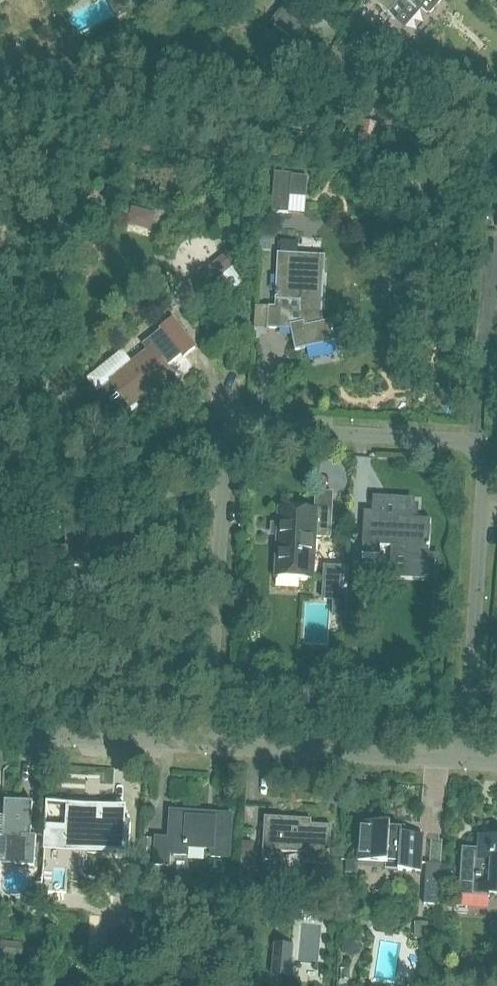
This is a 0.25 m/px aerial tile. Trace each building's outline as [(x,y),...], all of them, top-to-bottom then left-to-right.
[(123,0),(108,0),(118,21),(130,15),(123,0)] [(270,25),(290,40),(310,13),(292,0),(289,0),(270,25)] [(394,21),(395,20),(411,1),(422,10),(427,14),(431,13),(442,1),(442,0),(370,0),(394,21)] [(338,33),(315,15),(307,25),(330,43),(338,33)] [(220,85),(221,72),(212,71),(211,84),(220,85)] [(28,72),(18,72),(17,82),(28,83),(28,72)] [(335,89),(336,77),(323,76),(322,89),(335,89)] [(375,142),(378,124),(362,121),(359,139),(375,142)] [(267,178),(275,178),(275,177),(281,177),(282,165),(268,164),(267,178)] [(288,215),(290,199),(306,200),(308,180),(281,177),(275,177),(275,178),(272,214),(288,215)] [(132,208),(128,226),(152,232),(156,214),(132,208)] [(204,270),(185,286),(196,299),(215,283),(236,267),(226,254),(205,271),(204,270)] [(268,309),(267,329),(291,330),(296,352),(336,344),(338,355),(349,352),(345,330),(334,332),(332,322),(323,324),(321,316),(325,256),(277,254),(274,307),(268,307),(268,309)] [(195,349),(183,333),(172,320),(160,329),(161,331),(142,345),(148,353),(97,393),(117,417),(130,407),(131,408),(150,393),(152,394),(155,392),(159,395),(176,380),(164,365),(170,361),(173,363),(181,356),(184,358),(195,349)] [(276,578),(296,579),(314,580),(316,537),(330,538),(333,494),(317,493),(316,511),(280,509),(276,578)] [(364,512),(362,555),(381,556),(381,547),(407,548),(407,557),(410,557),(409,577),(434,578),(437,579),(438,557),(435,557),(435,558),(429,557),(431,520),(411,519),(411,514),(411,508),(416,508),(416,507),(411,506),(411,503),(412,503),(412,501),(375,499),(375,501),(376,501),(375,512),(364,512)] [(37,550),(38,564),(47,564),(46,550),(37,550)] [(347,603),(348,573),(349,568),(323,567),(322,602),(333,602),(347,603)] [(347,603),(346,614),(360,615),(362,573),(348,572),(347,603)] [(334,632),(334,653),(344,653),(344,633),(334,632)] [(15,857),(15,867),(34,868),(36,836),(31,836),(32,822),(33,803),(5,801),(3,829),(0,829),(0,856),(15,857)] [(126,808),(67,805),(66,826),(63,826),(63,830),(66,830),(65,846),(86,848),(87,841),(124,844),(126,808)] [(156,839),(155,865),(169,866),(170,855),(186,856),(187,849),(212,850),(212,857),(230,858),(232,816),(214,815),(214,820),(189,818),(189,813),(171,812),(169,840),(156,839)] [(329,864),(331,847),(332,827),(311,826),(312,821),(297,820),(296,825),(289,824),(289,819),(265,818),(264,838),(262,860),(281,861),(281,852),(308,854),(308,862),(329,864)] [(358,862),(386,864),(386,870),(421,873),(423,836),(402,835),(402,830),(390,830),(390,825),(360,823),(358,862)] [(143,869),(152,869),(153,839),(144,839),(143,869)] [(460,896),(488,898),(489,893),(496,893),(496,840),(479,839),(478,850),(467,849),(463,849),(462,875),(460,896)] [(242,843),(241,867),(243,867),(242,876),(251,877),(253,844),(242,843)] [(439,906),(442,865),(427,864),(424,905),(439,906)] [(427,940),(428,923),(415,922),(414,939),(427,940)] [(347,941),(341,949),(351,956),(357,948),(347,941)] [(275,944),(272,978),(290,979),(293,946),(275,944)] [(29,978),(3,976),(2,985),(28,985),(29,978)]
